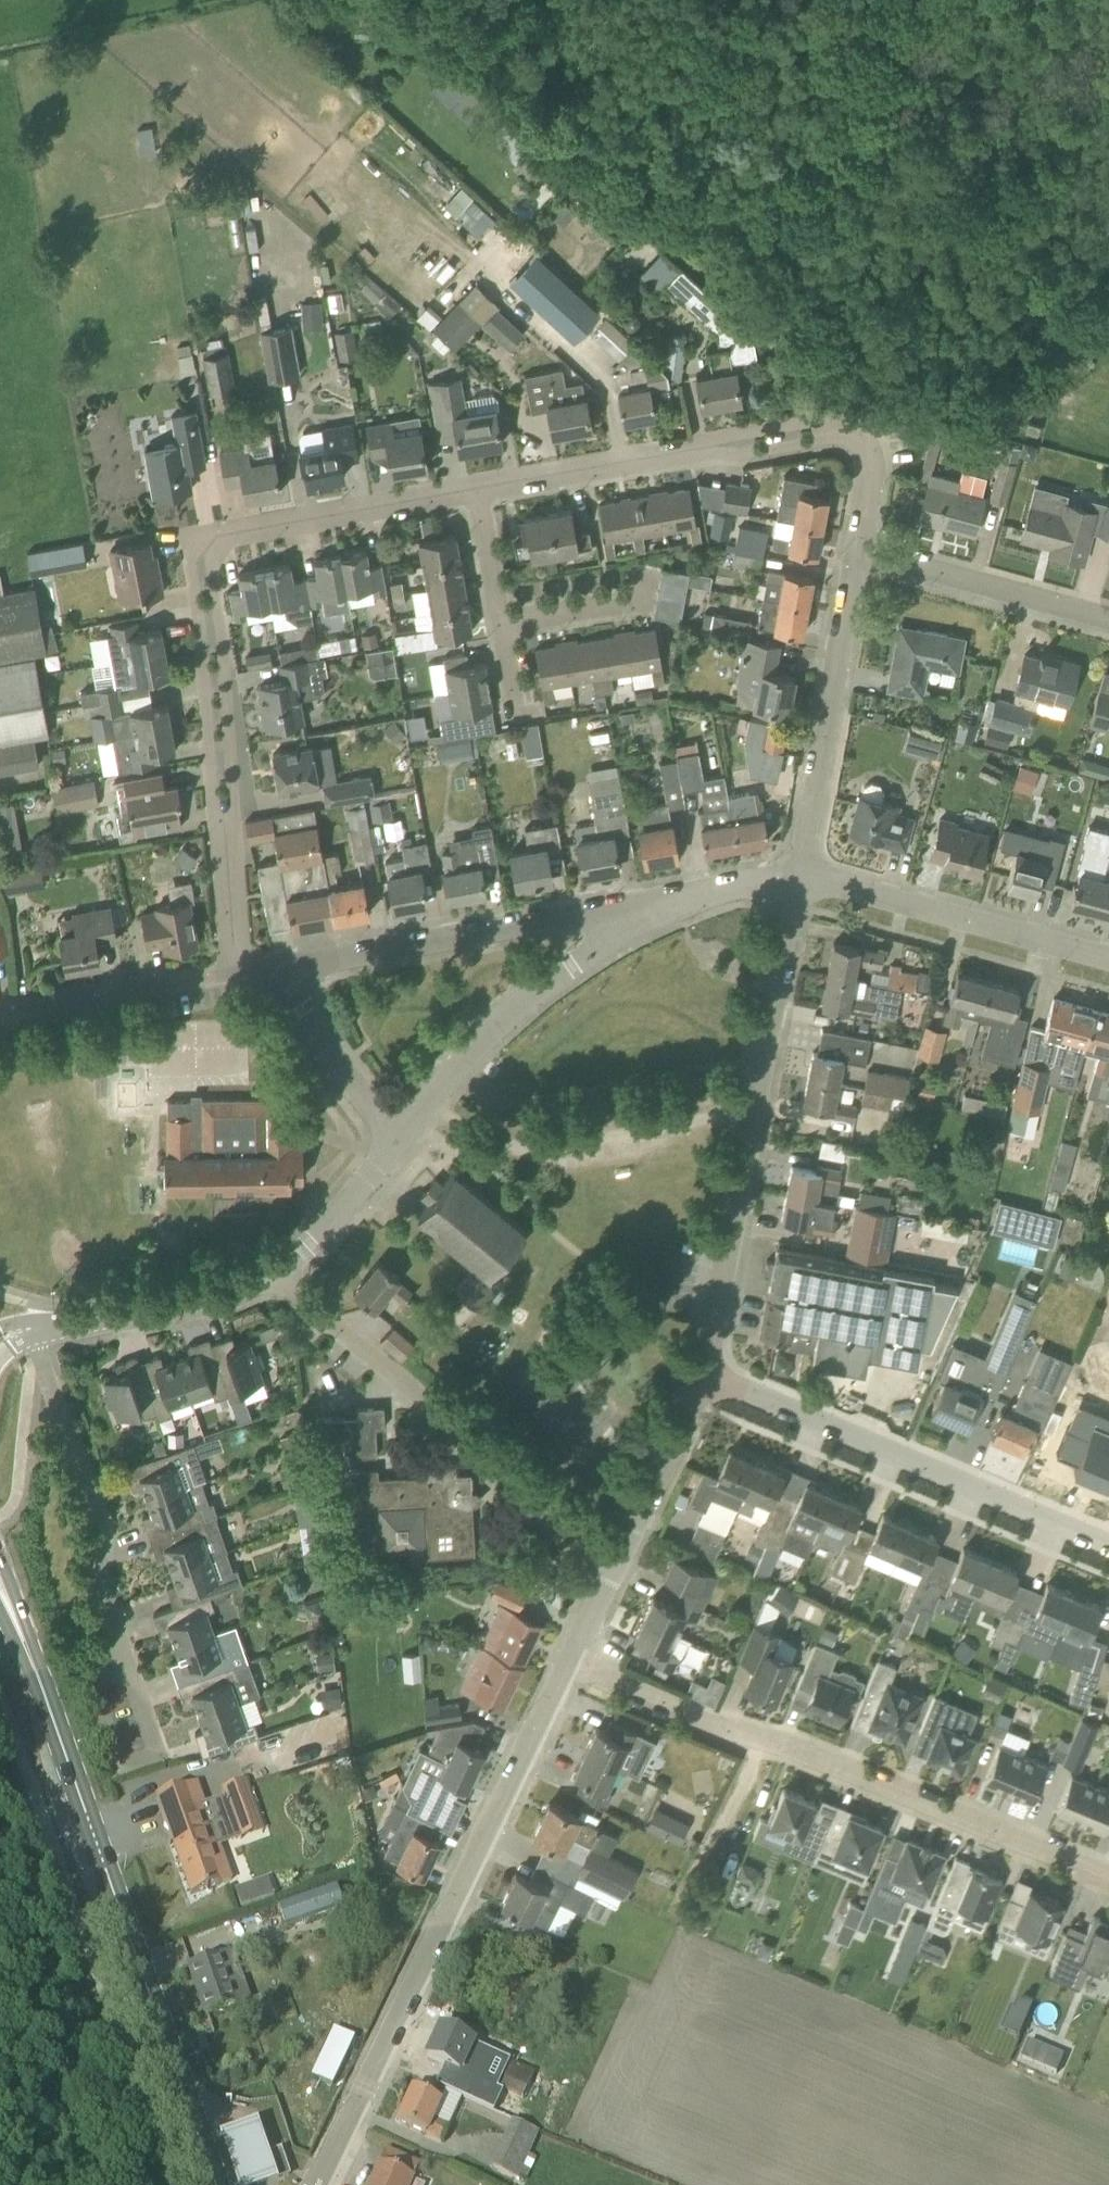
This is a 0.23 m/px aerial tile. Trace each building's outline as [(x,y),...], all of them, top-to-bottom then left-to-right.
[(453,62),(431,87),(481,131),(503,106),(453,62)] [(151,126),(136,128),(141,153),(156,150),(151,126)] [(476,236),(493,218),(471,197),(454,215),(476,236)] [(599,310),(533,247),(503,279),(579,350),(593,335),(620,359),(613,367),(623,421),(655,415),(650,389),(669,385),(667,373),(679,382),(679,381),(664,367),(664,370),(610,321),(612,319),(600,309),(599,310)] [(680,266),(664,284),(701,316),(717,330),(719,349),(709,350),(712,374),(696,376),(702,407),(740,400),(735,370),(731,371),(730,363),(756,359),(754,342),(746,343),(744,323),(680,266)] [(475,283),(432,329),(454,350),(481,321),(483,323),(482,324),(509,350),(524,334),(497,308),(499,306),(475,283)] [(385,291),(375,302),(373,304),(388,318),(401,304),(386,290),(385,291)] [(323,325),(322,301),(302,302),(303,326),(323,325)] [(292,325),(287,326),(261,330),(270,379),(300,374),(292,325)] [(340,360),(358,357),(353,329),(335,332),(340,360)] [(679,381),(685,336),(668,334),(664,367),(679,381)] [(235,389),(229,360),(226,344),(205,348),(206,356),(202,357),(209,394),(235,389)] [(583,396),(581,381),(554,386),(551,371),(526,376),(533,412),(548,409),(553,434),(590,427),(585,396),(583,396)] [(502,443),(495,406),(465,411),(459,376),(428,381),(438,432),(455,429),(459,451),(462,450),(463,454),(474,452),(473,448),(502,443)] [(192,488),(188,468),(186,455),(203,452),(196,410),(173,414),(178,443),(145,448),(154,495),(192,488)] [(392,472),(427,466),(420,427),(394,432),(392,419),(367,423),(373,455),(389,452),(392,472)] [(960,480),(932,473),(946,421),(936,419),(919,479),(929,481),(919,517),(974,532),(983,497),(981,497),(986,477),(962,471),(960,480)] [(1028,422),(1027,426),(1025,431),(1037,434),(1040,425),(1028,422)] [(344,476),(340,455),(358,451),(353,423),(302,433),(298,439),(303,469),(305,469),(309,486),(332,482),(332,478),(344,476)] [(1003,503),(1019,447),(1005,443),(989,499),(1003,503)] [(250,460),(248,445),(220,450),(227,486),(243,482),(246,498),(281,492),(274,455),(250,460)] [(793,521),(822,526),(827,497),(814,494),(816,481),(784,475),(779,500),(797,503),(793,521)] [(746,513),(747,508),(751,486),(726,482),(721,509),(746,513)] [(696,524),(690,488),(659,493),(666,530),(689,526),(692,542),(701,540),(698,523),(696,524)] [(639,551),(645,550),(642,535),(666,530),(659,493),(630,498),(639,551)] [(639,551),(630,498),(599,504),(606,539),(603,540),(606,557),(616,555),(613,540),(633,536),(636,552),(639,551)] [(1085,508),(1064,502),(1062,513),(1031,505),(1022,538),(1052,546),(1050,552),(1083,561),(1091,532),(1099,501),(1088,498),(1085,508)] [(729,529),(733,512),(710,507),(706,525),(729,529)] [(576,532),(572,509),(560,511),(567,551),(592,546),(589,529),(576,532)] [(542,555),(567,551),(560,511),(535,515),(542,555)] [(517,560),(542,555),(535,515),(524,517),(528,540),(514,543),(517,560)] [(817,555),(822,526),(793,521),(790,538),(774,535),(772,547),(817,555)] [(762,556),(767,532),(739,526),(736,537),(733,551),(762,556)] [(423,564),(460,558),(455,534),(419,540),(423,564)] [(29,564),(97,552),(94,540),(27,552),(29,564)] [(152,556),(149,542),(111,550),(121,598),(141,593),(142,598),(146,597),(163,592),(156,555),(152,556)] [(386,557),(398,555),(396,544),(384,546),(386,557)] [(364,565),(362,551),(340,555),(347,590),(372,586),(373,593),(387,591),(382,562),(364,565)] [(759,570),(762,556),(733,551),(732,556),(730,564),(747,567),(759,570)] [(347,590),(340,555),(315,559),(318,577),(305,579),(310,605),(323,603),(325,613),(350,609),(347,590)] [(427,588),(464,582),(460,558),(423,564),(427,588)] [(293,581),(290,564),(265,569),(271,605),(284,602),(287,615),(297,623),(312,620),(310,605),(305,579),(293,581)] [(687,584),(689,572),(662,567),(660,579),(687,584)] [(808,605),(813,576),(768,568),(766,579),(782,582),(779,599),(808,605)] [(234,619),(248,617),(246,609),(271,605),(265,569),(239,573),(242,589),(229,591),(234,619)] [(3,771),(41,764),(36,736),(50,734),(35,654),(46,652),(34,586),(5,592),(2,572),(0,573),(0,754),(3,771)] [(685,596),(687,584),(660,579),(658,591),(685,596)] [(392,594),(403,592),(401,581),(390,583),(392,594)] [(431,612),(468,606),(464,582),(427,588),(431,612)] [(683,608),(685,596),(658,591),(656,604),(683,608)] [(394,605),(405,604),(403,592),(392,594),(394,605)] [(779,600),(762,597),(757,626),(802,634),(808,605),(779,599),(779,600)] [(681,621),(683,608),(656,604),(654,616),(681,621)] [(397,650),(437,644),(436,637),(472,630),(468,606),(431,612),(434,628),(394,634),(397,650)] [(748,636),(751,620),(713,613),(710,629),(748,636)] [(139,633),(137,621),(111,626),(113,634),(108,635),(112,660),(129,657),(129,658),(166,651),(162,628),(139,633)] [(958,669),(964,638),(899,626),(888,689),(919,695),(925,663),(958,669)] [(654,684),(664,682),(656,629),(625,634),(631,671),(652,668),(654,684)] [(378,644),(376,631),(362,633),(364,646),(378,644)] [(631,671),(625,634),(596,639),(604,692),(614,690),(611,675),(617,674),(630,672),(631,671)] [(350,635),(337,637),(340,650),(352,648),(350,635)] [(596,639),(576,642),(565,644),(572,681),(592,678),(595,693),(604,692),(596,639)] [(775,665),(779,645),(743,639),(734,685),(739,686),(736,703),(788,712),(794,677),(769,673),(770,664),(775,665)] [(572,681),(565,644),(536,649),(544,702),(555,700),(552,685),(572,681)] [(367,650),(368,663),(385,675),(397,673),(393,646),(367,650)] [(133,680),(155,676),(170,673),(166,651),(129,658),(133,680)] [(294,651),(281,653),(282,664),(296,661),(294,651)] [(248,668),(259,666),(256,652),(246,655),(248,668)] [(469,664),(467,653),(443,657),(449,691),(435,694),(488,685),(484,662),(469,664)] [(1077,664),(1040,654),(1039,658),(1025,654),(1016,687),(1017,687),(1012,703),(996,698),(990,721),(1028,731),(1033,710),(1035,711),(1039,695),(1067,702),(1077,664)] [(268,726),(302,720),(298,699),(319,695),(324,688),(322,675),(327,674),(324,656),(296,661),(282,664),(280,664),(283,680),(261,684),(268,726)] [(82,704),(96,702),(123,697),(121,684),(80,692),(82,704)] [(452,739),(469,736),(469,735),(472,734),(468,712),(492,707),(488,685),(435,694),(443,741),(452,739)] [(653,701),(653,698),(651,688),(635,690),(637,703),(653,701)] [(1098,692),(1089,721),(1108,726),(1108,695),(1098,692)] [(605,693),(594,695),(596,707),(607,705),(605,693)] [(99,715),(125,710),(123,697),(96,702),(98,713),(99,715)] [(109,721),(112,737),(172,726),(168,704),(131,710),(131,713),(108,718),(109,721)] [(956,736),(973,741),(978,721),(961,717),(956,736)] [(395,741),(406,732),(394,718),(383,727),(395,741)] [(526,757),(543,754),(538,723),(520,726),(526,757)] [(781,750),(785,728),(768,725),(764,746),(781,750)] [(1010,730),(988,725),(985,741),(1007,746),(1010,730)] [(119,772),(130,770),(156,765),(154,753),(176,749),(172,726),(112,737),(119,772)] [(929,735),(924,753),(936,757),(941,739),(929,735)] [(469,736),(452,739),(456,759),(472,756),(469,736)] [(280,792),(318,785),(311,746),(273,753),(280,792)] [(797,752),(781,750),(764,746),(756,780),(778,785),(779,781),(792,783),(797,752)] [(54,762),(66,761),(64,747),(53,748),(54,762)] [(682,790),(704,787),(697,751),(676,755),(676,759),(680,780),(682,790)] [(1082,757),(1078,771),(1092,775),(1096,761),(1082,757)] [(663,783),(680,780),(676,759),(659,762),(663,783)] [(1019,764),(1011,788),(1029,794),(1038,770),(1019,764)] [(164,786),(162,772),(115,780),(120,810),(114,811),(120,839),(136,836),(135,834),(182,825),(178,801),(181,800),(178,784),(164,786)] [(327,804),(375,795),(371,774),(323,783),(327,804)] [(621,789),(619,776),(599,780),(601,792),(590,794),(595,823),(575,826),(583,873),(619,867),(613,835),(629,832),(621,789)] [(58,812),(100,804),(95,778),(53,787),(58,812)] [(882,801),(884,792),(880,784),(871,782),(864,785),(861,795),(860,795),(855,814),(851,816),(849,823),(851,827),(850,830),(881,839),(880,843),(905,849),(913,819),(890,813),(893,804),(882,801)] [(393,816),(390,799),(370,803),(373,820),(393,816)] [(737,845),(768,840),(761,799),(750,801),(753,817),(733,820),(737,845)] [(0,802),(0,811),(9,810),(8,800),(0,802)] [(357,862),(374,859),(364,800),(347,803),(357,862)] [(670,822),(667,808),(666,802),(635,808),(645,862),(678,856),(671,822),(670,822)] [(730,805),(698,811),(705,851),(737,845),(733,820),(730,805)] [(275,835),(280,861),(258,865),(270,930),(291,926),(292,927),(335,919),(323,853),(316,815),(315,808),(246,820),(249,840),(275,835)] [(977,873),(982,852),(988,832),(958,824),(958,821),(940,817),(930,856),(945,860),(944,864),(977,873)] [(551,879),(547,853),(562,850),(557,823),(526,828),(530,848),(512,851),(517,885),(519,885),(519,883),(534,880),(534,882),(540,881),(540,879),(549,878),(549,880),(551,879)] [(496,850),(491,825),(472,828),(473,835),(476,853),(478,853),(496,850)] [(375,852),(384,851),(380,834),(371,835),(375,852)] [(427,902),(421,871),(431,869),(427,841),(403,846),(405,857),(386,861),(395,908),(415,904),(415,903),(425,901),(426,902),(427,902)] [(1052,886),(1061,855),(1035,848),(1033,856),(1016,851),(1006,885),(1031,892),(1033,886),(1038,883),(1052,886)] [(338,886),(336,874),(344,873),(339,850),(323,853),(335,919),(369,912),(364,882),(338,886)] [(446,871),(444,871),(449,898),(468,894),(469,897),(481,894),(481,892),(485,891),(480,865),(479,862),(460,865),(457,850),(451,851),(443,852),(446,871)] [(1108,852),(1101,878),(1080,872),(1076,885),(1074,884),(1072,889),(1075,890),(1071,903),(1107,912),(1108,906),(1108,852)] [(3,875),(6,887),(6,891),(24,887),(21,870),(3,874),(3,875)] [(165,949),(197,943),(189,901),(171,904),(155,907),(156,909),(142,912),(148,946),(164,943),(165,949)] [(67,967),(99,961),(96,943),(116,940),(110,908),(74,914),(78,931),(61,934),(67,967)] [(9,952),(2,917),(0,917),(0,953),(9,952)] [(881,964),(884,951),(834,942),(828,973),(854,978),(857,962),(880,967),(881,964)] [(914,989),(917,973),(900,970),(901,965),(891,963),(889,974),(872,971),(870,981),(899,986),(914,989)] [(977,1018),(981,1006),(988,980),(957,972),(944,1021),(959,1025),(962,1013),(977,1018)] [(870,981),(866,980),(854,978),(828,973),(822,1005),(871,1014),(872,1013),(894,1018),(896,1003),(899,986),(870,981)] [(1005,1038),(1019,989),(988,980),(981,1006),(977,1018),(989,1020),(981,1052),(1015,1062),(1020,1043),(1005,1038)] [(1087,1044),(1091,1026),(1089,1026),(1093,1009),(1053,998),(1044,1031),(1051,1033),(1042,1065),(1024,1060),(1011,1106),(1013,1106),(1029,1110),(1040,1112),(1054,1056),(1081,1063),(1086,1044),(1087,1044)] [(1108,1045),(1108,1044),(1108,1013),(1093,1009),(1089,1026),(1091,1026),(1087,1044),(1100,1048),(1094,1069),(1101,1071),(1097,1087),(1108,1090),(1106,1100),(1108,1101),(1108,1045)] [(248,1040),(249,1063),(249,1076),(267,1076),(267,1040),(261,1040),(261,1017),(243,1018),(243,1040),(248,1040)] [(924,1027),(916,1054),(917,1055),(922,1056),(937,1061),(945,1034),(924,1027)] [(838,1051),(837,1056),(813,1052),(808,1078),(837,1084),(841,1066),(864,1070),(867,1057),(838,1051)] [(905,1097),(908,1080),(868,1072),(865,1089),(905,1097)] [(854,1119),(857,1107),(834,1103),(837,1084),(808,1078),(803,1104),(827,1109),(826,1114),(854,1119)] [(902,1112),(905,1097),(865,1089),(862,1105),(889,1110),(902,1112)] [(268,1115),(267,1098),(202,1099),(202,1103),(191,1103),(191,1100),(168,1100),(168,1154),(165,1154),(165,1188),(291,1186),(291,1177),(304,1177),(303,1143),(291,1143),(290,1115),(268,1115)] [(985,1099),(982,1112),(1003,1117),(1006,1104),(985,1099)] [(824,1138),(819,1153),(842,1160),(846,1145),(824,1138)] [(1062,1139),(1048,1189),(1052,1190),(1054,1186),(1064,1189),(1077,1144),(1062,1139)] [(817,1165),(816,1170),(792,1166),(787,1193),(835,1202),(838,1183),(841,1170),(817,1165)] [(526,1231),(455,1172),(455,1169),(452,1169),(452,1172),(442,1184),(435,1178),(422,1194),(429,1200),(419,1212),(416,1212),(416,1215),(420,1215),(477,1262),(456,1288),(480,1308),(511,1272),(502,1265),(521,1242),(519,1240),(526,1231)] [(862,1187),(859,1205),(889,1211),(893,1193),(862,1187)] [(835,1202),(787,1193),(782,1219),(806,1223),(805,1229),(835,1234),(838,1222),(831,1220),(835,1202)] [(999,1201),(993,1223),(1012,1228),(1018,1206),(999,1201)] [(897,1212),(889,1211),(859,1205),(855,1204),(846,1251),(888,1259),(897,1212)] [(1040,1212),(1034,1234),(1054,1239),(1060,1217),(1040,1212)] [(924,1218),(921,1232),(938,1235),(940,1221),(924,1218)] [(770,1281),(768,1296),(814,1304),(811,1323),(872,1335),(868,1355),(918,1364),(921,1346),(933,1280),(934,1276),(777,1247),(774,1261),(768,1260),(767,1260),(767,1266),(765,1274),(763,1279),(764,1280),(770,1281)] [(1064,1257),(1059,1274),(1074,1279),(1080,1261),(1064,1257)] [(411,1292),(396,1280),(399,1277),(380,1260),(354,1291),(374,1308),(390,1289),(404,1301),(411,1292)] [(933,1280),(921,1346),(930,1348),(960,1285),(933,1280)] [(1018,1291),(1009,1312),(1027,1320),(1036,1298),(1018,1291)] [(814,1304),(768,1296),(761,1334),(789,1339),(788,1346),(813,1350),(811,1361),(865,1371),(868,1355),(872,1335),(811,1323),(814,1304)] [(402,1359),(414,1345),(394,1326),(381,1340),(402,1359)] [(236,1346),(232,1336),(212,1343),(209,1337),(231,1400),(244,1395),(245,1395),(242,1387),(264,1379),(259,1366),(263,1365),(258,1352),(255,1354),(250,1341),(236,1346)] [(231,1400),(209,1337),(188,1345),(191,1355),(178,1359),(191,1398),(213,1390),(216,1398),(228,1394),(231,1400)] [(994,1398),(1017,1344),(1000,1337),(991,1358),(954,1342),(939,1378),(944,1380),(932,1410),(968,1425),(981,1393),(994,1398)] [(164,1364),(161,1355),(140,1362),(138,1356),(137,1356),(159,1418),(173,1414),(170,1405),(191,1398),(178,1359),(164,1364)] [(159,1418),(137,1356),(116,1364),(119,1373),(105,1378),(110,1391),(106,1393),(111,1405),(114,1403),(119,1416),(141,1409),(144,1417),(157,1412),(159,1418)] [(773,1371),(789,1374),(791,1363),(792,1359),(776,1356),(774,1364),(773,1371)] [(1018,1417),(1002,1410),(991,1435),(1024,1449),(1035,1424),(1034,1424),(1041,1406),(1045,1408),(1059,1375),(1051,1371),(1040,1366),(1018,1417)] [(385,1426),(384,1410),(384,1406),(357,1407),(358,1420),(345,1421),(344,1417),(331,1417),(332,1437),(344,1436),(345,1456),(378,1454),(376,1427),(385,1426)] [(220,1414),(225,1428),(237,1424),(232,1410),(220,1414)] [(249,1410),(236,1414),(239,1423),(252,1418),(249,1410)] [(250,1437),(246,1426),(232,1431),(236,1442),(250,1437)] [(1055,1454),(1075,1464),(1072,1471),(1103,1486),(1108,1472),(1108,1436),(1092,1428),(1088,1438),(1067,1428),(1055,1454)] [(185,1444),(185,1432),(169,1432),(169,1444),(185,1444)] [(155,1453),(168,1449),(163,1438),(156,1440),(153,1447),(155,1453)] [(148,1499),(200,1481),(207,1478),(194,1443),(126,1467),(133,1489),(143,1485),(148,1499)] [(705,1553),(709,1554),(715,1557),(737,1508),(756,1460),(730,1449),(719,1475),(703,1469),(689,1502),(705,1508),(701,1519),(689,1545),(693,1547),(692,1548),(705,1553)] [(756,1460),(737,1508),(751,1513),(757,1497),(770,1502),(763,1519),(754,1540),(756,1540),(766,1544),(786,1495),(775,1490),(783,1471),(756,1460)] [(308,1462),(298,1464),(286,1467),(290,1486),(311,1481),(312,1481),(310,1475),(308,1462)] [(475,1554),(473,1504),(469,1504),(468,1491),(472,1491),(471,1472),(456,1473),(456,1463),(420,1465),(421,1475),(422,1502),(353,1505),(353,1513),(345,1514),(346,1531),(357,1530),(358,1544),(380,1543),(381,1550),(411,1549),(412,1562),(427,1561),(427,1556),(475,1554)] [(351,1469),(353,1505),(422,1502),(421,1475),(407,1475),(407,1479),(379,1481),(378,1467),(351,1469)] [(208,1503),(200,1481),(148,1499),(153,1512),(143,1516),(150,1537),(217,1514),(212,1501),(208,1503)] [(813,1540),(833,1492),(807,1481),(799,1500),(786,1495),(766,1544),(778,1550),(787,1529),(813,1540)] [(844,1543),(846,1536),(860,1504),(833,1492),(813,1540),(827,1545),(840,1551),(844,1543)] [(217,1514),(150,1537),(158,1559),(167,1555),(172,1569),(212,1555),(229,1549),(217,1514)] [(883,1514),(870,1545),(896,1557),(910,1525),(883,1514)] [(910,1525),(896,1557),(923,1569),(937,1537),(910,1525)] [(764,1549),(754,1545),(751,1543),(745,1556),(758,1562),(763,1551),(764,1549)] [(831,1572),(843,1577),(855,1548),(844,1543),(840,1551),(831,1572)] [(548,1567),(556,1557),(544,1547),(536,1557),(548,1567)] [(699,1566),(705,1553),(692,1548),(686,1560),(674,1554),(664,1575),(684,1585),(679,1596),(704,1608),(711,1594),(700,1588),(709,1571),(699,1566)] [(855,1548),(843,1577),(854,1582),(863,1560),(867,1553),(855,1548)] [(977,1590),(990,1559),(963,1548),(951,1578),(946,1576),(942,1585),(931,1581),(921,1603),(934,1609),(940,1594),(970,1606),(977,1590)] [(212,1555),(172,1569),(177,1582),(167,1586),(175,1607),(211,1595),(231,1587),(227,1574),(219,1576),(212,1555)] [(1004,1601),(1017,1570),(990,1559),(977,1590),(1004,1601)] [(308,1581),(323,1575),(324,1575),(323,1571),(319,1560),(302,1565),(308,1581)] [(917,1583),(907,1603),(919,1608),(921,1603),(931,1581),(920,1576),(917,1583)] [(520,1607),(527,1593),(498,1579),(491,1594),(520,1607)] [(1054,1643),(1074,1594),(1047,1583),(1034,1614),(1029,1611),(1026,1620),(1015,1616),(997,1658),(1009,1663),(1024,1630),(1054,1643)] [(785,1614),(797,1597),(779,1585),(766,1602),(785,1614)] [(1088,1637),(1101,1605),(1074,1594),(1054,1643),(1056,1638),(1069,1644),(1075,1631),(1088,1637)] [(215,1632),(207,1611),(215,1608),(211,1595),(175,1607),(154,1614),(162,1635),(171,1632),(176,1646),(215,1632)] [(704,1608),(679,1596),(674,1606),(654,1597),(644,1618),(688,1639),(689,1638),(679,1633),(687,1617),(697,1623),(704,1608)] [(319,1599),(305,1603),(309,1617),(323,1612),(319,1599)] [(522,1664),(542,1622),(501,1603),(480,1646),(523,1665),(522,1664)] [(915,1619),(911,1628),(924,1633),(934,1609),(921,1603),(919,1608),(915,1619)] [(997,1658),(1015,1616),(1003,1611),(990,1643),(1001,1647),(997,1658)] [(673,1670),(680,1656),(688,1639),(644,1618),(634,1638),(655,1648),(650,1658),(673,1670)] [(775,1699),(784,1677),(795,1667),(791,1663),(792,1658),(773,1650),(778,1634),(755,1624),(741,1657),(755,1663),(746,1687),(753,1690),(763,1700),(768,1696),(775,1699)] [(179,1684),(234,1665),(229,1650),(243,1645),(236,1625),(215,1632),(176,1646),(181,1659),(171,1663),(179,1684)] [(966,1662),(977,1649),(963,1638),(953,1651),(966,1662)] [(839,1721),(853,1685),(828,1675),(838,1651),(831,1648),(817,1642),(815,1642),(798,1684),(812,1690),(806,1707),(839,1721)] [(523,1665),(480,1646),(461,1687),(503,1707),(523,1665)] [(1093,1688),(1103,1658),(1089,1654),(1082,1679),(1076,1677),(1069,1700),(1087,1706),(1090,1700),(1093,1688)] [(1093,1688),(1107,1692),(1108,1685),(1108,1660),(1103,1658),(1093,1688)] [(904,1739),(922,1697),(890,1683),(897,1666),(879,1659),(851,1726),(871,1734),(874,1727),(904,1739)] [(200,1715),(239,1702),(260,1694),(248,1660),(234,1665),(179,1684),(186,1705),(196,1702),(200,1715)] [(1005,1684),(988,1676),(981,1694),(998,1701),(1005,1684)] [(961,1771),(974,1737),(968,1734),(978,1712),(935,1694),(920,1731),(935,1737),(927,1757),(938,1761),(937,1762),(939,1763),(939,1762),(948,1767),(949,1767),(961,1771)] [(247,1724),(239,1702),(200,1715),(205,1729),(195,1732),(203,1754),(260,1734),(255,1721),(247,1724)] [(460,1703),(440,1706),(433,1707),(435,1721),(463,1717),(460,1703)] [(448,1807),(462,1780),(467,1783),(482,1750),(475,1747),(485,1723),(475,1718),(443,1724),(431,1749),(429,1752),(418,1747),(401,1784),(411,1799),(415,1791),(448,1807)] [(641,1733),(612,1719),(607,1731),(597,1726),(585,1750),(618,1765),(628,1743),(635,1746),(641,1733)] [(991,1729),(1004,1735),(1007,1726),(995,1721),(991,1729)] [(1007,1795),(1023,1754),(999,1744),(984,1780),(999,1786),(998,1788),(1006,1792),(1006,1794),(1007,1795)] [(1062,1761),(1066,1752),(1054,1747),(1049,1756),(1062,1761)] [(607,1804),(613,1792),(607,1788),(618,1765),(585,1750),(574,1774),(584,1779),(578,1790),(607,1804)] [(1075,1767),(1079,1757),(1066,1752),(1062,1761),(1075,1767)] [(1032,1800),(1047,1764),(1023,1754),(1008,1793),(1016,1797),(1017,1794),(1032,1800)] [(1079,1823),(1095,1784),(1071,1774),(1056,1810),(1071,1816),(1070,1819),(1079,1823)] [(261,1820),(247,1780),(222,1790),(236,1829),(261,1820)] [(374,1781),(363,1786),(366,1798),(378,1792),(374,1781)] [(192,1895),(222,1884),(231,1881),(197,1784),(157,1798),(192,1895)] [(1108,1819),(1108,1790),(1095,1784),(1079,1823),(1089,1827),(1090,1824),(1104,1830),(1108,1819)] [(809,1815),(815,1801),(784,1787),(777,1805),(774,1804),(768,1818),(771,1820),(770,1822),(788,1829),(796,1838),(806,1846),(816,1852),(837,1803),(835,1802),(834,1804),(836,1804),(828,1823),(809,1815)] [(407,1807),(439,1823),(446,1807),(449,1808),(449,1807),(448,1807),(415,1791),(411,1799),(407,1807)] [(586,1822),(579,1819),(580,1817),(550,1802),(534,1836),(548,1842),(536,1865),(574,1882),(577,1875),(620,1897),(622,1897),(637,1869),(608,1855),(618,1836),(586,1822)] [(837,1803),(816,1852),(813,1860),(864,1881),(871,1863),(867,1862),(874,1846),(877,1847),(883,1833),(880,1831),(881,1828),(849,1814),(835,1809),(837,1804),(838,1803),(837,1803)] [(648,1827),(681,1841),(691,1820),(657,1805),(648,1827)] [(432,1836),(439,1823),(407,1807),(399,1824),(385,1853),(398,1859),(397,1860),(424,1872),(440,1840),(432,1836)] [(929,1891),(945,1854),(907,1838),(899,1859),(886,1853),(874,1884),(882,1887),(887,1874),(906,1882),(901,1894),(923,1903),(928,1891),(929,1891)] [(956,1856),(927,1925),(931,1926),(943,1931),(948,1929),(954,1916),(981,1927),(986,1915),(987,1916),(1002,1880),(968,1865),(970,1862),(956,1856)] [(736,1876),(752,1882),(758,1867),(742,1861),(736,1876)] [(585,1911),(592,1895),(594,1892),(574,1882),(536,1865),(544,1869),(538,1882),(516,1872),(502,1902),(510,1905),(509,1907),(514,1909),(514,1908),(535,1918),(537,1919),(549,1925),(562,1900),(585,1911)] [(577,1875),(574,1882),(594,1892),(592,1895),(598,1898),(609,1903),(611,1904),(616,1906),(618,1902),(620,1897),(577,1875)] [(234,1890),(241,1909),(274,1897),(268,1878),(234,1890)] [(1009,1896),(994,1934),(1005,1938),(1011,1922),(1030,1930),(1024,1946),(1045,1955),(1053,1938),(1051,1937),(1063,1908),(1061,1907),(1063,1902),(1030,1889),(1025,1903),(1009,1896)] [(336,1890),(278,1909),(285,1928),(342,1909),(336,1890)] [(843,1919),(856,1925),(864,1907),(850,1902),(843,1919)] [(864,1907),(856,1925),(861,1927),(867,1929),(874,1912),(864,1907)] [(1108,1957),(1108,1922),(1093,1915),(1085,1935),(1083,1939),(1066,1932),(1049,1973),(1079,1986),(1087,1968),(1102,1974),(1108,1957)] [(923,1936),(917,1950),(928,1955),(931,1946),(929,1939),(926,1938),(923,1936)] [(206,2015),(236,2005),(231,1991),(244,1987),(241,1977),(232,1952),(189,1967),(206,2015)] [(481,2067),(487,2053),(471,2045),(472,2043),(441,2029),(428,2058),(460,2073),(465,2059),(481,2067)] [(332,2039),(318,2068),(327,2073),(323,2082),(332,2086),(355,2039),(345,2034),(341,2043),(332,2039)] [(1029,2041),(1021,2059),(1034,2065),(1042,2046),(1029,2041)] [(535,2071),(510,2059),(493,2094),(519,2107),(535,2071)] [(444,2140),(450,2127),(433,2120),(441,2103),(413,2090),(398,2123),(424,2135),(425,2132),(444,2140)] [(526,2184),(537,2159),(530,2155),(540,2133),(513,2121),(492,2168),(526,2184)] [(259,2128),(221,2139),(237,2184),(280,2184),(259,2128)] [(421,2165),(386,2150),(371,2184),(412,2184),(421,2165)] [(278,2179),(289,2176),(280,2151),(269,2155),(278,2179)]
